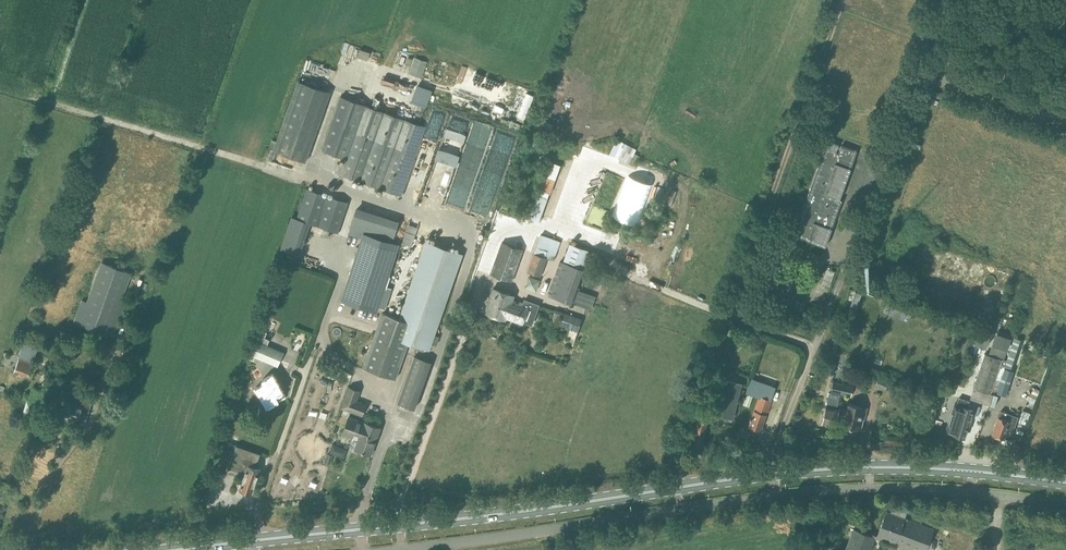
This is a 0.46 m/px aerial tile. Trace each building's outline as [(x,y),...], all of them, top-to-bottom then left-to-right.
[(330,92),(299,81),(275,150),(306,161),(330,92)] [(527,92),(518,115),(525,118),(534,95),(527,92)] [(426,126),(341,97),(322,150),(346,159),(344,165),(338,163),(335,171),(402,195),(426,126)] [(794,235),(826,247),(840,208),(836,207),(839,198),(840,199),(858,151),(842,145),(838,154),(836,153),(839,144),(828,140),(794,235)] [(617,141),(611,153),(628,162),(635,166),(640,156),(634,153),(635,150),(617,141)] [(550,161),(539,190),(551,194),(561,165),(550,161)] [(308,222),(339,232),(349,203),(307,189),(297,219),(292,217),(282,248),(298,254),(308,222)] [(507,194),(500,214),(496,225),(502,227),(506,218),(505,218),(507,213),(508,209),(509,210),(511,204),(518,207),(521,199),(507,194)] [(539,222),(548,198),(538,194),(529,218),(539,222)] [(378,313),(379,308),(386,310),(391,294),(385,292),(400,244),(393,241),(400,221),(357,207),(350,227),(351,227),(349,234),(361,238),(341,301),(378,313)] [(527,272),(541,277),(541,276),(548,279),(561,241),(541,234),(527,272)] [(490,274),(512,282),(524,249),(502,241),(490,274)] [(400,319),(383,313),(364,367),(396,379),(409,342),(428,349),(462,254),(427,242),(400,319)] [(563,261),(560,260),(548,295),(572,303),(584,269),(591,251),(570,243),(563,261)] [(114,320),(131,273),(102,262),(84,313),(78,311),(74,322),(114,337),(120,322),(114,320)] [(857,272),(868,276),(871,270),(860,265),(857,272)] [(827,268),(822,283),(830,287),(835,271),(827,268)] [(529,275),(525,287),(537,291),(541,280),(529,275)] [(516,295),(493,286),(483,312),(507,321),(508,319),(515,301),(514,300),(516,295)] [(857,292),(851,308),(856,310),(862,294),(857,292)] [(523,325),(530,306),(515,301),(508,319),(523,325)] [(582,318),(556,309),(552,322),(570,328),(568,336),(576,339),(582,318)] [(980,324),(968,320),(955,355),(966,359),(975,338),(988,342),(991,333),(978,329),(980,324)] [(250,359),(254,361),(256,357),(278,367),(284,352),(268,344),(270,340),(265,337),(267,332),(262,330),(258,340),(251,355),(250,359)] [(20,355),(19,357),(14,371),(28,376),(33,363),(37,351),(38,352),(41,343),(26,338),(27,336),(21,333),(17,344),(23,346),(20,354),(20,355)] [(985,352),(973,387),(1005,398),(1014,370),(1006,368),(1008,361),(1012,363),(1020,340),(998,333),(992,344),(1004,348),(1001,358),(985,352)] [(59,348),(48,344),(44,355),(55,359),(59,348)] [(831,345),(828,359),(825,372),(834,373),(837,361),(835,360),(838,346),(831,345)] [(415,412),(432,362),(415,356),(398,406),(415,412)] [(256,387),(267,406),(266,406),(267,407),(269,405),(274,402),(274,403),(279,399),(286,395),(284,391),(284,390),(283,390),(273,373),(262,380),(264,382),(256,387)] [(47,398),(56,401),(62,380),(53,377),(47,398)] [(691,431),(694,432),(691,444),(702,447),(711,413),(733,419),(742,383),(720,377),(712,409),(698,405),(694,419),(697,420),(695,426),(693,425),(691,431)] [(753,415),(749,426),(761,430),(766,415),(772,400),(776,388),(758,381),(758,382),(751,380),(747,392),(759,396),(753,415)] [(844,384),(834,381),(831,392),(842,394),(844,384)] [(851,396),(853,386),(844,384),(842,394),(851,396)] [(64,400),(66,401),(61,416),(72,420),(80,395),(81,395),(84,387),(82,386),(78,394),(67,391),(64,400)] [(361,391),(349,386),(341,408),(363,416),(367,404),(358,400),(361,391)] [(41,405),(46,392),(33,387),(30,395),(28,394),(26,399),(41,405)] [(840,394),(830,392),(827,405),(822,423),(835,426),(837,417),(839,407),(838,407),(840,394)] [(970,402),(959,398),(957,405),(955,404),(947,431),(953,434),(955,434),(964,437),(973,410),(968,408),(970,402)] [(43,406),(27,401),(24,411),(39,416),(43,406)] [(837,417),(845,419),(844,425),(862,429),(864,418),(860,417),(863,406),(848,403),(847,409),(840,407),(839,407),(837,417)] [(1019,416),(1002,410),(993,434),(1003,438),(1006,430),(1013,432),(1019,416)] [(41,413),(34,433),(45,437),(52,417),(41,413)] [(360,434),(359,437),(355,449),(371,454),(381,427),(365,421),(364,421),(350,416),(344,433),(353,436),(355,433),(360,434)] [(228,468),(245,474),(240,489),(252,493),(261,469),(256,467),(261,454),(237,445),(225,440),(220,455),(225,457),(227,450),(234,453),(228,468)] [(348,449),(333,444),(329,453),(345,459),(348,449)] [(896,543),(897,541),(920,549),(926,549),(934,530),(907,520),(907,519),(906,518),(899,515),(902,509),(893,506),(891,512),(887,510),(877,536),(896,543)] [(846,549),(870,549),(875,537),(854,529),(846,549)]
